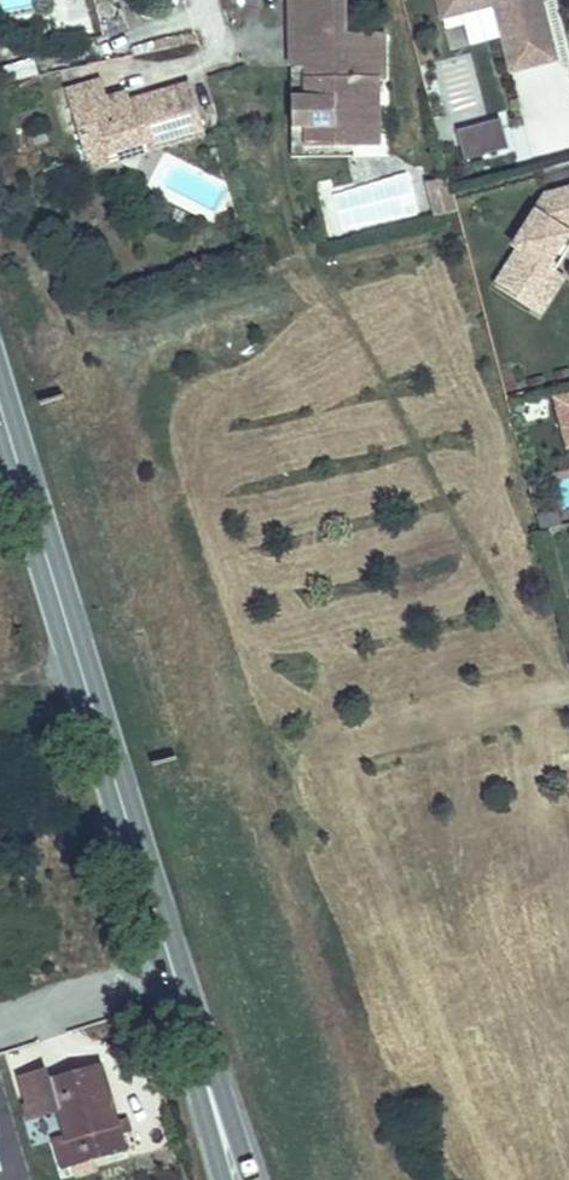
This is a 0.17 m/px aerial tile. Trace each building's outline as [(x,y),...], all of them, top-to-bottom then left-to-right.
[(293,45),(309,46),(309,146),(354,145),(379,145),(378,81),(386,81),(386,35),(347,36),(346,0),(292,0),(293,45)] [(443,18),(494,5),(511,72),(557,60),(542,0),(439,0),(443,18)] [(92,4),(59,9),(63,38),(97,33),(92,4)] [(309,46),(293,45),(295,158),(354,157),(354,145),(309,146),(309,46)] [(89,167),(115,161),(112,152),(142,142),(154,149),(205,133),(190,83),(145,96),(148,103),(133,108),(131,101),(128,91),(108,97),(103,81),(66,92),(89,167)] [(145,96),(131,101),(133,108),(148,103),(145,96)] [(456,132),(464,162),(507,151),(499,121),(456,132)] [(112,152),(115,161),(116,163),(151,153),(154,149),(142,142),(112,152)] [(435,216),(457,210),(448,178),(426,184),(435,216)] [(532,312),(556,274),(548,268),(568,235),(568,192),(563,193),(547,217),(538,211),(514,248),(519,252),(496,289),(532,312)] [(563,193),(546,198),(538,211),(547,217),(563,193)] [(548,268),(556,274),(568,253),(568,235),(548,268)] [(564,279),(556,274),(532,312),(540,317),(564,279)] [(560,401),(568,435),(568,399),(560,401)] [(53,1072),(24,1081),(34,1118),(62,1111),(70,1137),(59,1141),(65,1165),(79,1166),(82,1179),(104,1173),(101,1157),(131,1149),(106,1067),(56,1082),(53,1072)]
